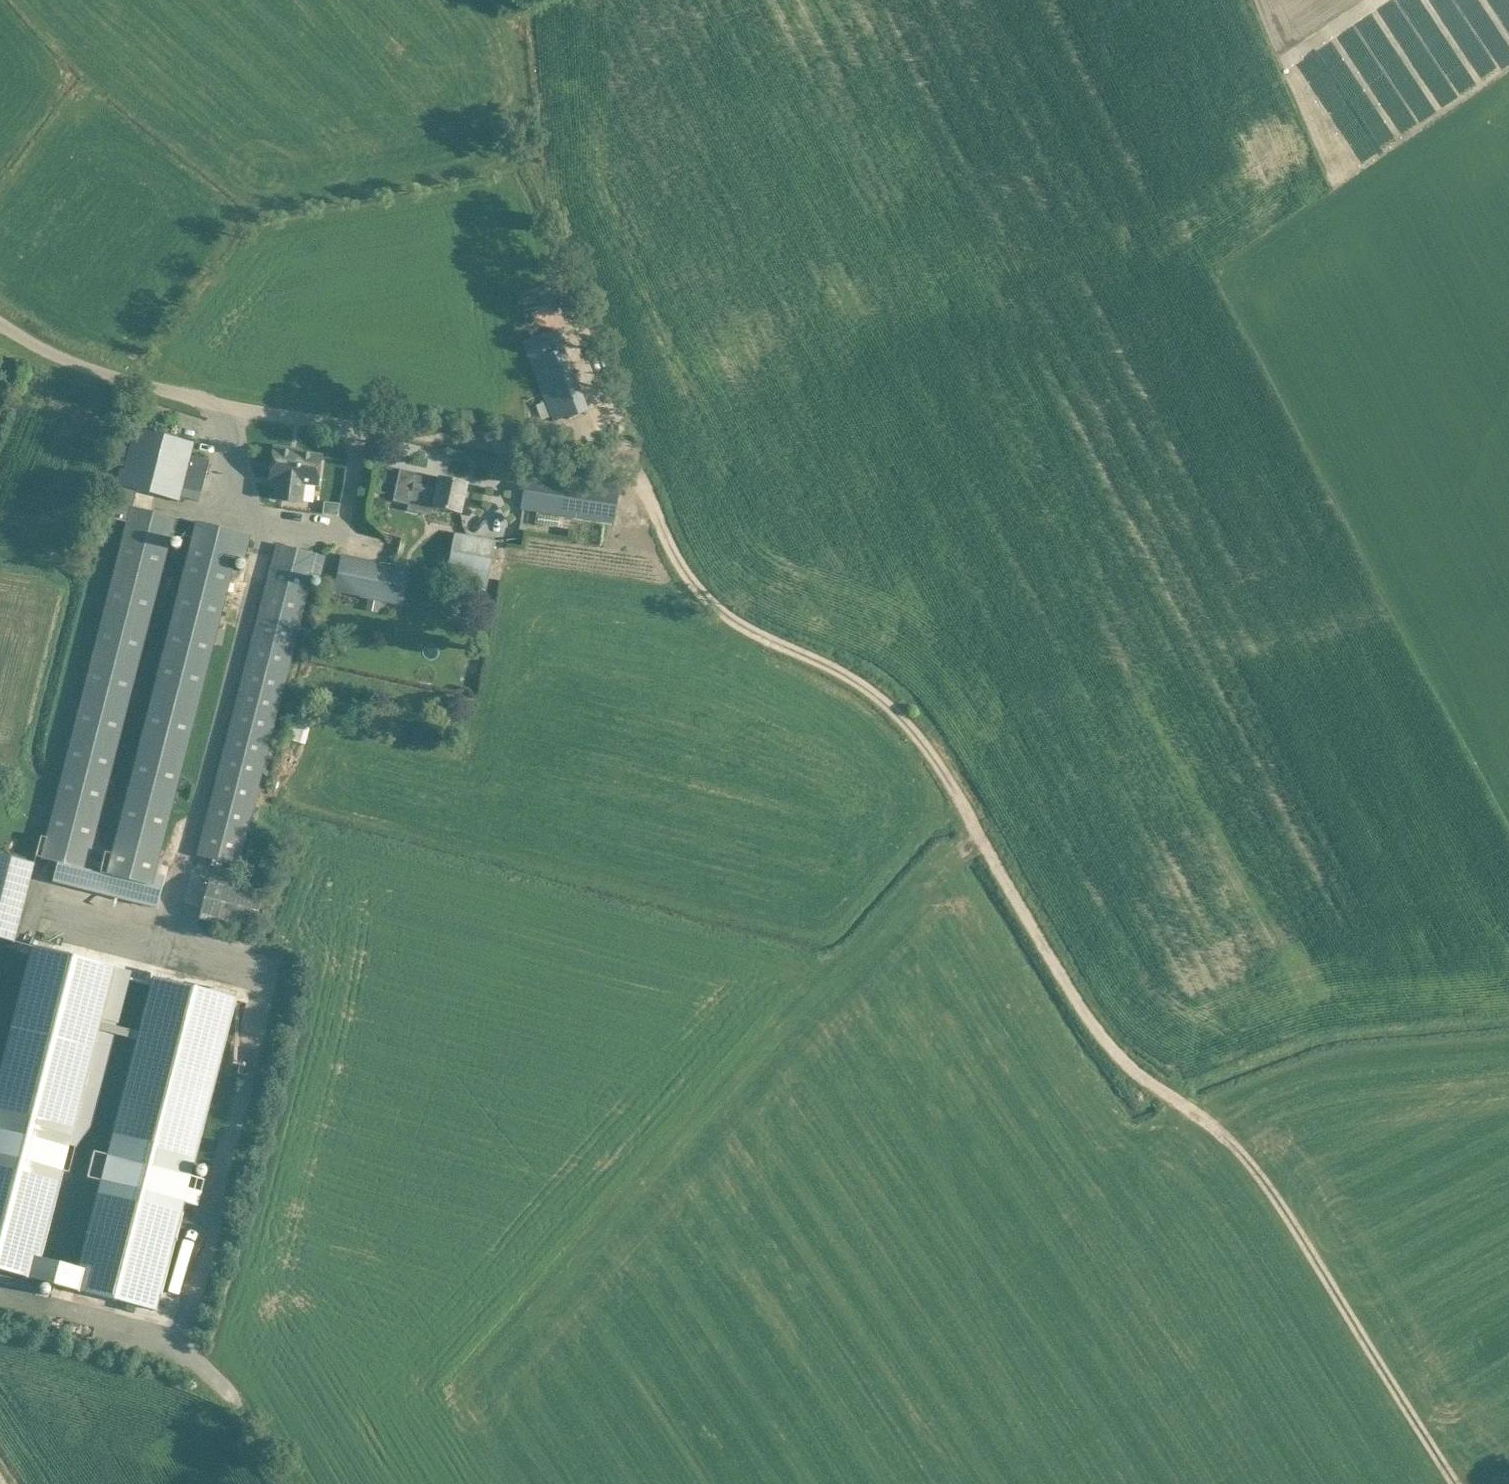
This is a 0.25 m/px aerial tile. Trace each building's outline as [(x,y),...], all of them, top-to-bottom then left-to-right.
[(568,419),(588,411),(570,363),(549,371),(568,419)] [(121,469),(115,491),(107,517),(125,521),(43,859),(57,863),(56,869),(66,872),(68,866),(89,871),(170,537),(174,539),(176,533),(194,538),(193,542),(192,546),(191,545),(111,875),(151,885),(229,564),(231,556),(244,560),(246,555),(250,536),(198,523),(198,524),(175,517),(133,507),(137,491),(178,501),(182,486),(198,490),(206,460),(190,456),(193,443),(135,428),(124,470),(121,469)] [(302,451),(302,449),(273,445),(268,481),(276,481),(274,499),(302,503),(305,484),(317,486),(322,454),(302,451)] [(527,474),(524,494),(522,509),(614,523),(616,509),(619,489),(527,474)] [(461,514),(464,503),(468,483),(439,477),(437,485),(416,481),(410,509),(430,514),(431,507),(461,514)] [(446,580),(486,587),(495,540),(455,533),(446,580)] [(315,596),(325,556),(276,544),(198,855),(212,860),(211,866),(221,869),(223,861),(244,867),(247,856),(241,855),(307,594),(315,596)] [(402,606),(410,568),(341,554),(333,592),(368,599),(380,601),(402,606)] [(368,599),(366,608),(378,610),(380,601),(368,599)] [(15,942),(35,864),(26,861),(0,855),(0,938),(15,942)] [(252,933),(264,891),(210,877),(198,919),(252,933)] [(0,1073),(0,1271),(74,1290),(157,1311),(185,1202),(199,1207),(205,1180),(192,1175),(237,998),(154,976),(108,1154),(101,1181),(79,1269),(40,1258),(69,1148),(70,1146),(76,1147),(93,1125),(132,972),(115,967),(32,947),(0,1073)]
